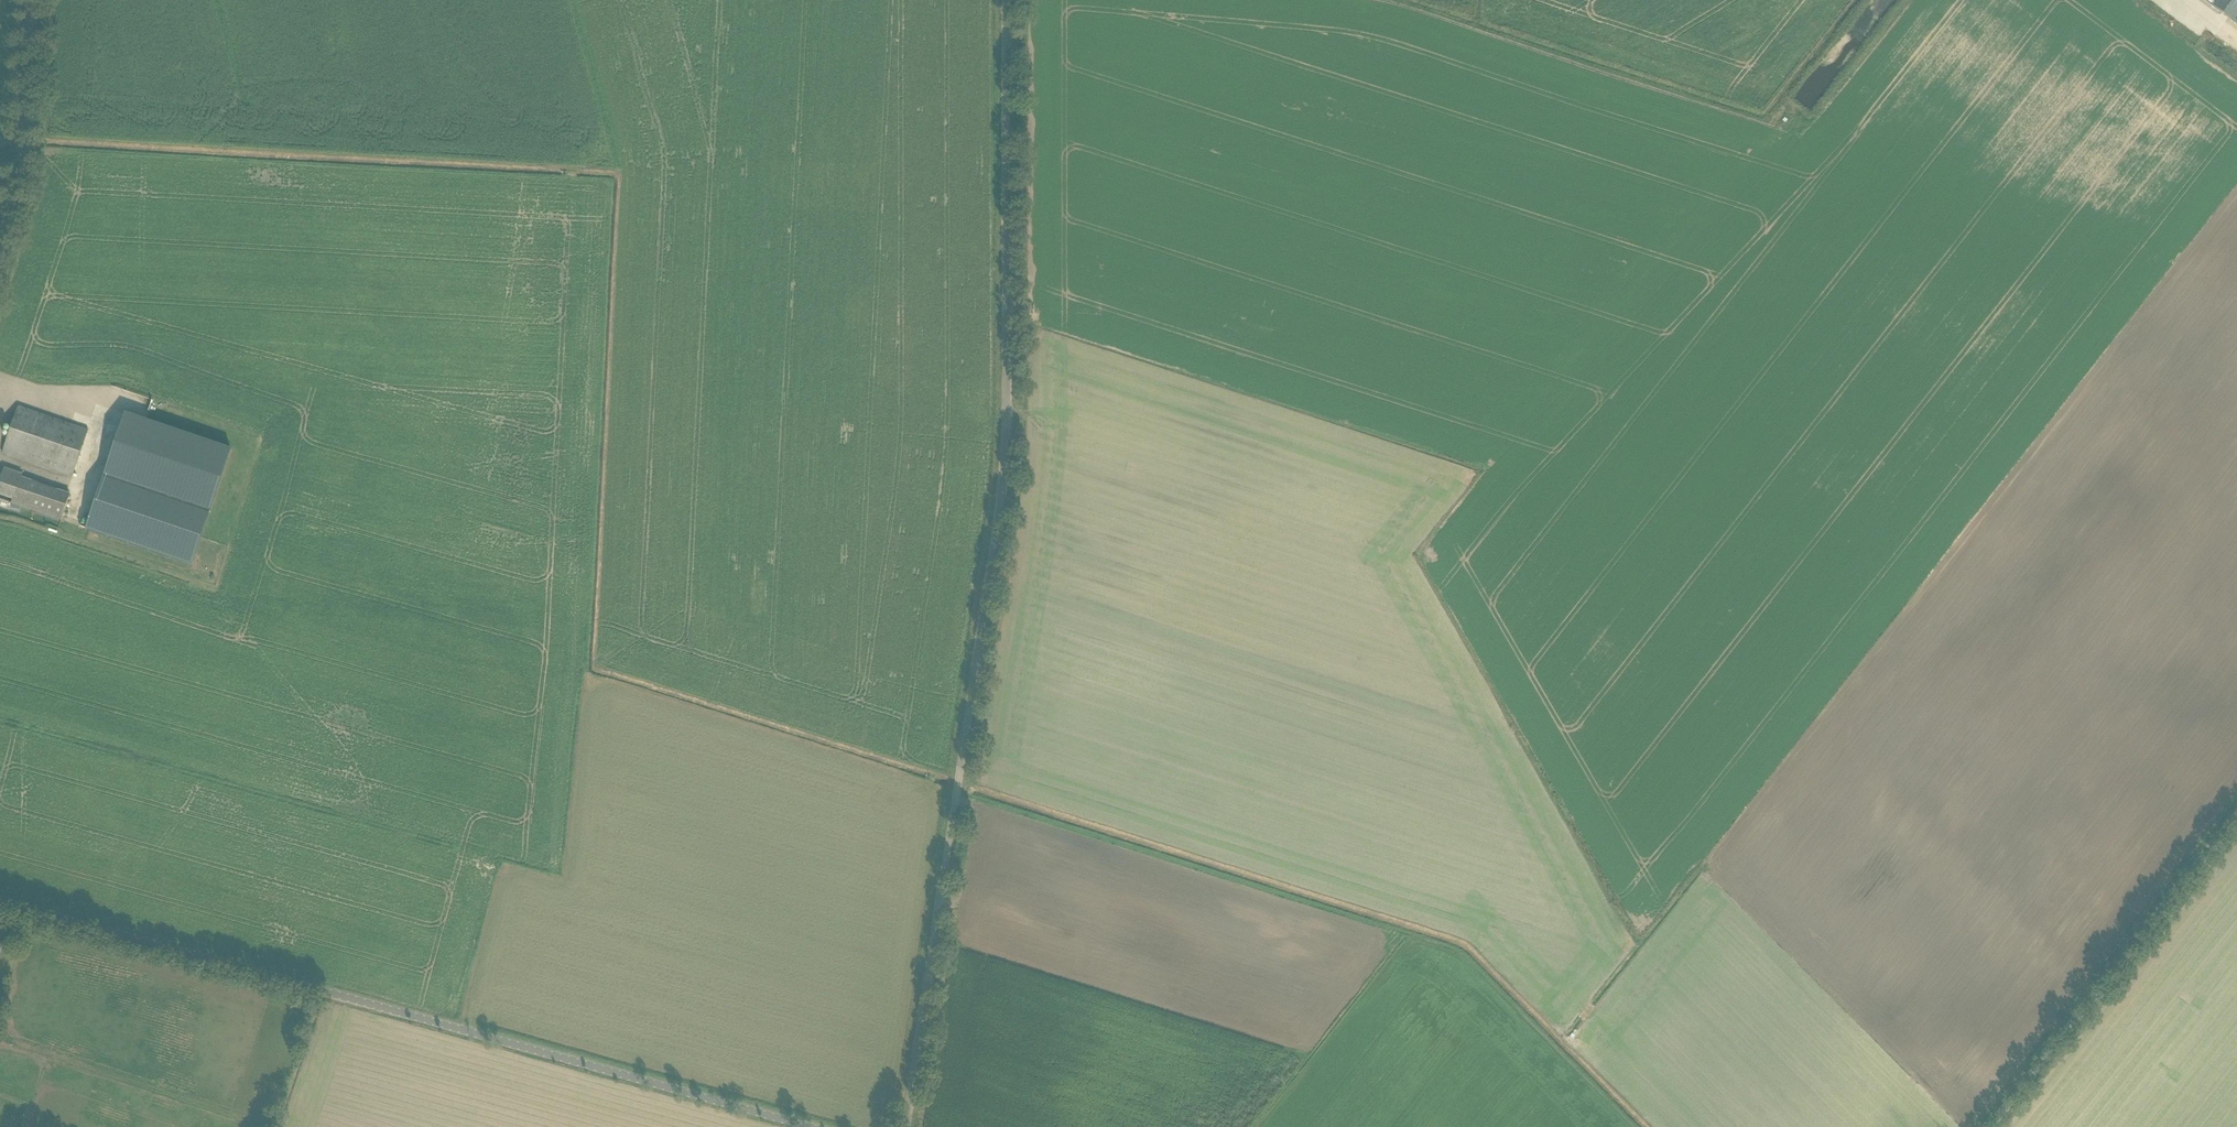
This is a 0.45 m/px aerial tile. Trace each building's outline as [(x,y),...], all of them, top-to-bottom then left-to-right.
[(2236,25),(2236,0),(2203,0),(2236,25)] [(2,454),(72,478),(88,430),(18,406),(2,454)] [(192,565),(231,450),(125,414),(90,518),(83,516),(80,527),(86,529),(192,565)] [(61,520),(70,495),(38,484),(33,483),(20,478),(22,474),(4,468),(0,480),(0,495),(13,499),(11,503),(61,520)]
